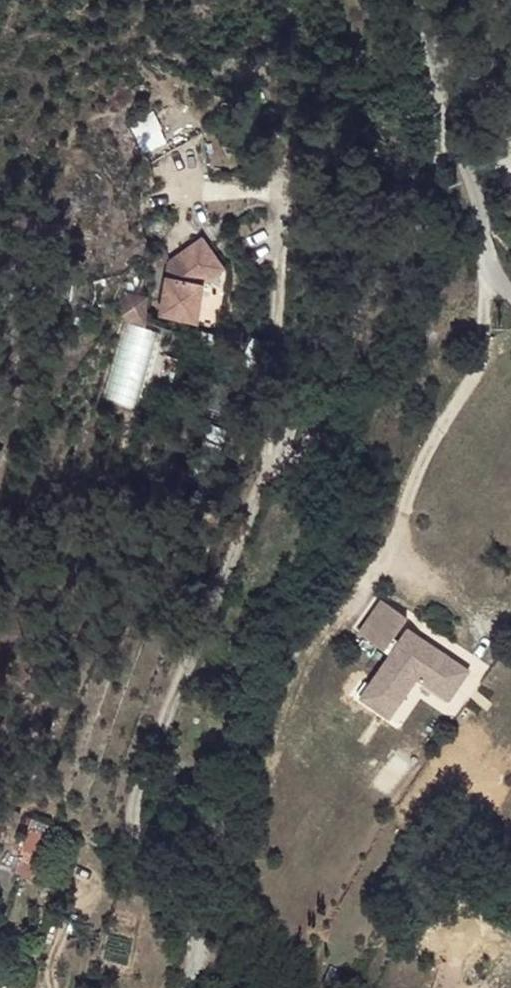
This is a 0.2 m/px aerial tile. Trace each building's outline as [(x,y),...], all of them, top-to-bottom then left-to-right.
[(130,122),(141,153),(167,144),(155,113),(130,122)] [(208,244),(202,235),(198,238),(204,246),(208,244)] [(204,283),(226,267),(208,244),(204,246),(198,238),(168,261),(160,315),(198,322),(204,283)] [(169,259),(167,249),(152,252),(154,269),(163,267),(162,262),(169,259)] [(117,322),(142,326),(146,297),(121,293),(117,322)] [(119,323),(99,401),(136,410),(156,332),(119,323)] [(381,595),(356,628),(385,651),(411,618),(381,595)] [(452,702),(474,668),(407,624),(359,698),(392,719),(418,679),(452,702)] [(37,864),(49,825),(32,818),(19,858),(37,864)] [(19,858),(15,872),(32,878),(37,864),(19,858)]
